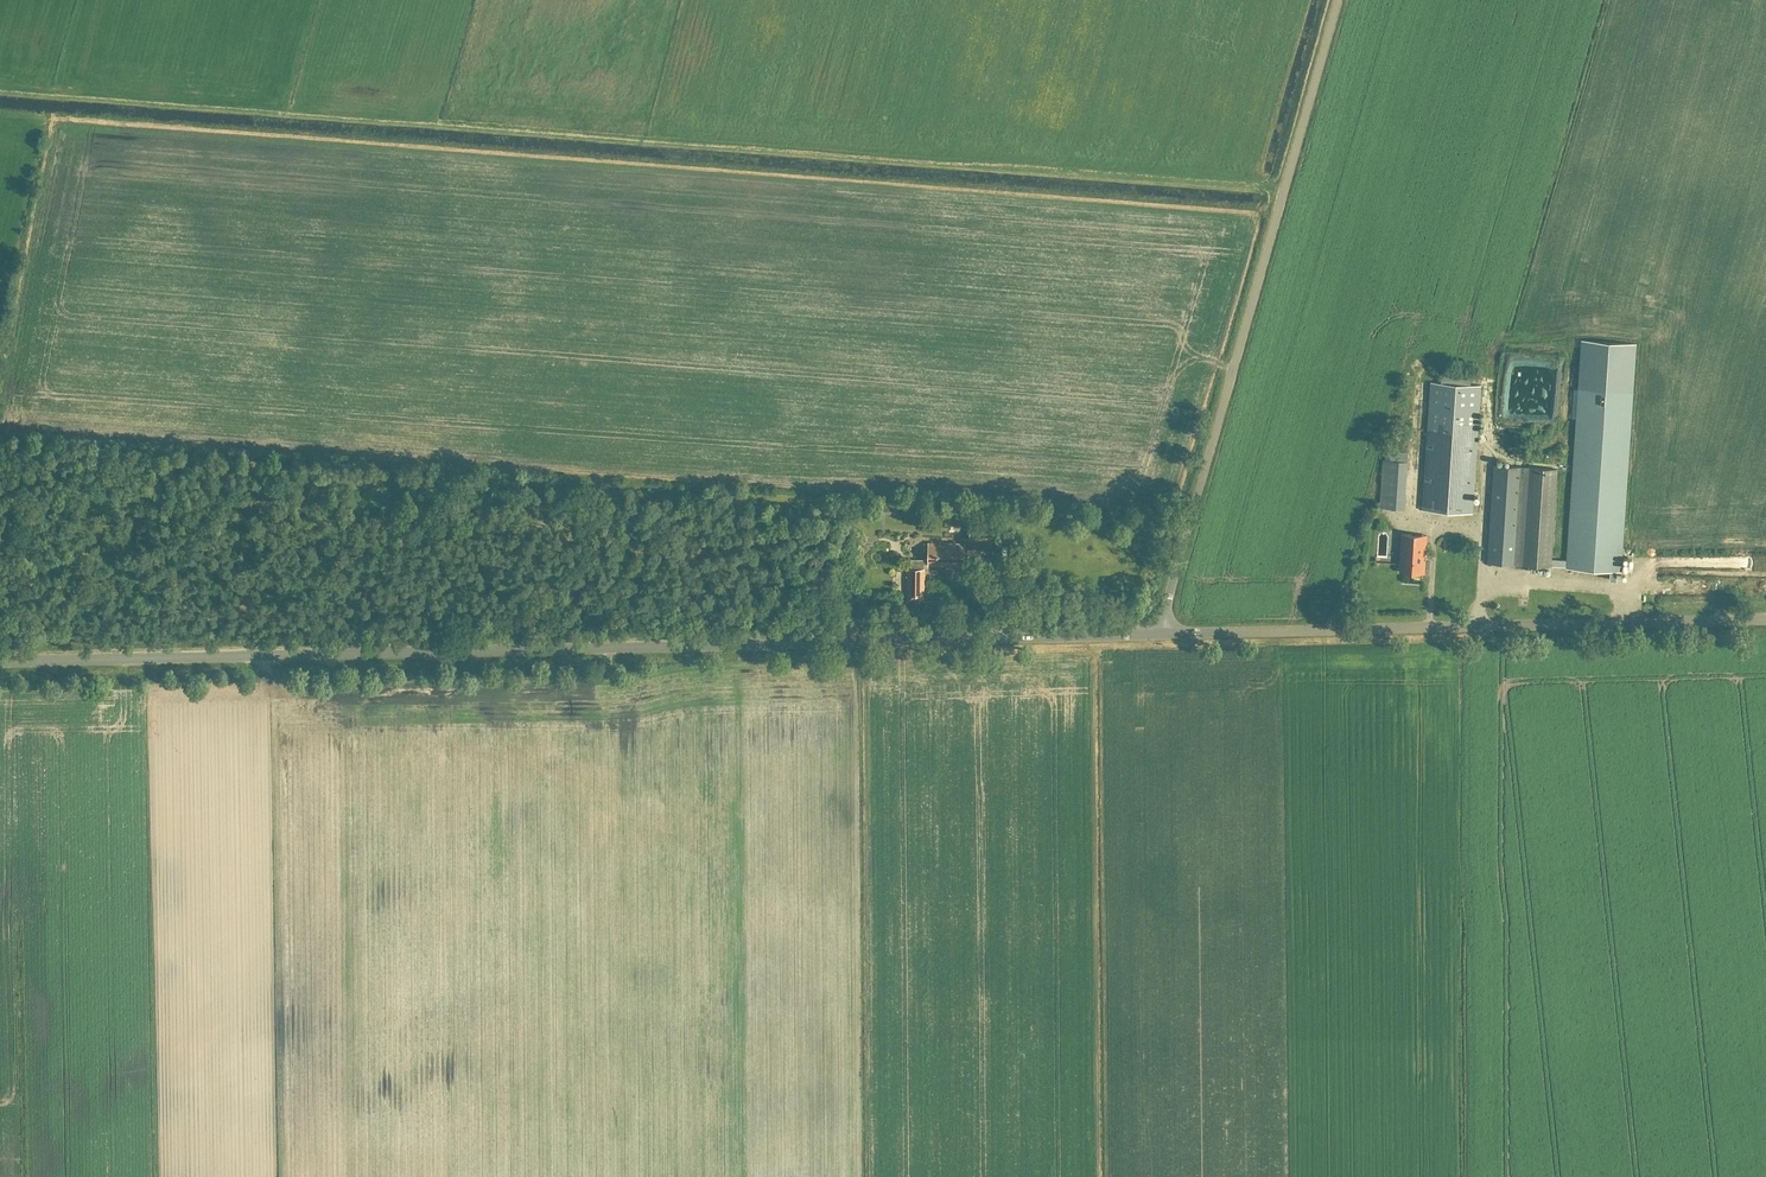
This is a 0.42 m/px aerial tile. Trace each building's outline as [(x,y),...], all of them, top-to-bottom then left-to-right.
[(1494,466),(1487,563),(1512,565),(1515,565),(1550,568),(1550,566),(1566,567),(1565,569),(1620,572),(1632,393),(1635,346),(1580,342),(1577,389),(1566,561),(1551,560),(1557,470),(1521,468),(1494,466)] [(1430,383),(1430,384),(1421,511),(1472,515),(1481,386),(1430,383)] [(1403,510),(1407,462),(1383,461),(1380,508),(1403,510)] [(894,516),(894,506),(880,506),(880,516),(894,516)] [(992,541),(992,523),(969,523),(969,541),(992,541)] [(1424,574),(1425,545),(1426,538),(1401,536),(1399,573),(1424,574)] [(911,560),(911,570),(907,570),(906,602),(923,602),(924,569),(923,569),(923,565),(928,565),(928,566),(942,566),(942,564),(950,564),(950,566),(963,566),(963,545),(928,544),(928,561),(911,560)] [(1680,594),(1694,594),(1694,581),(1680,581),(1680,594)]
